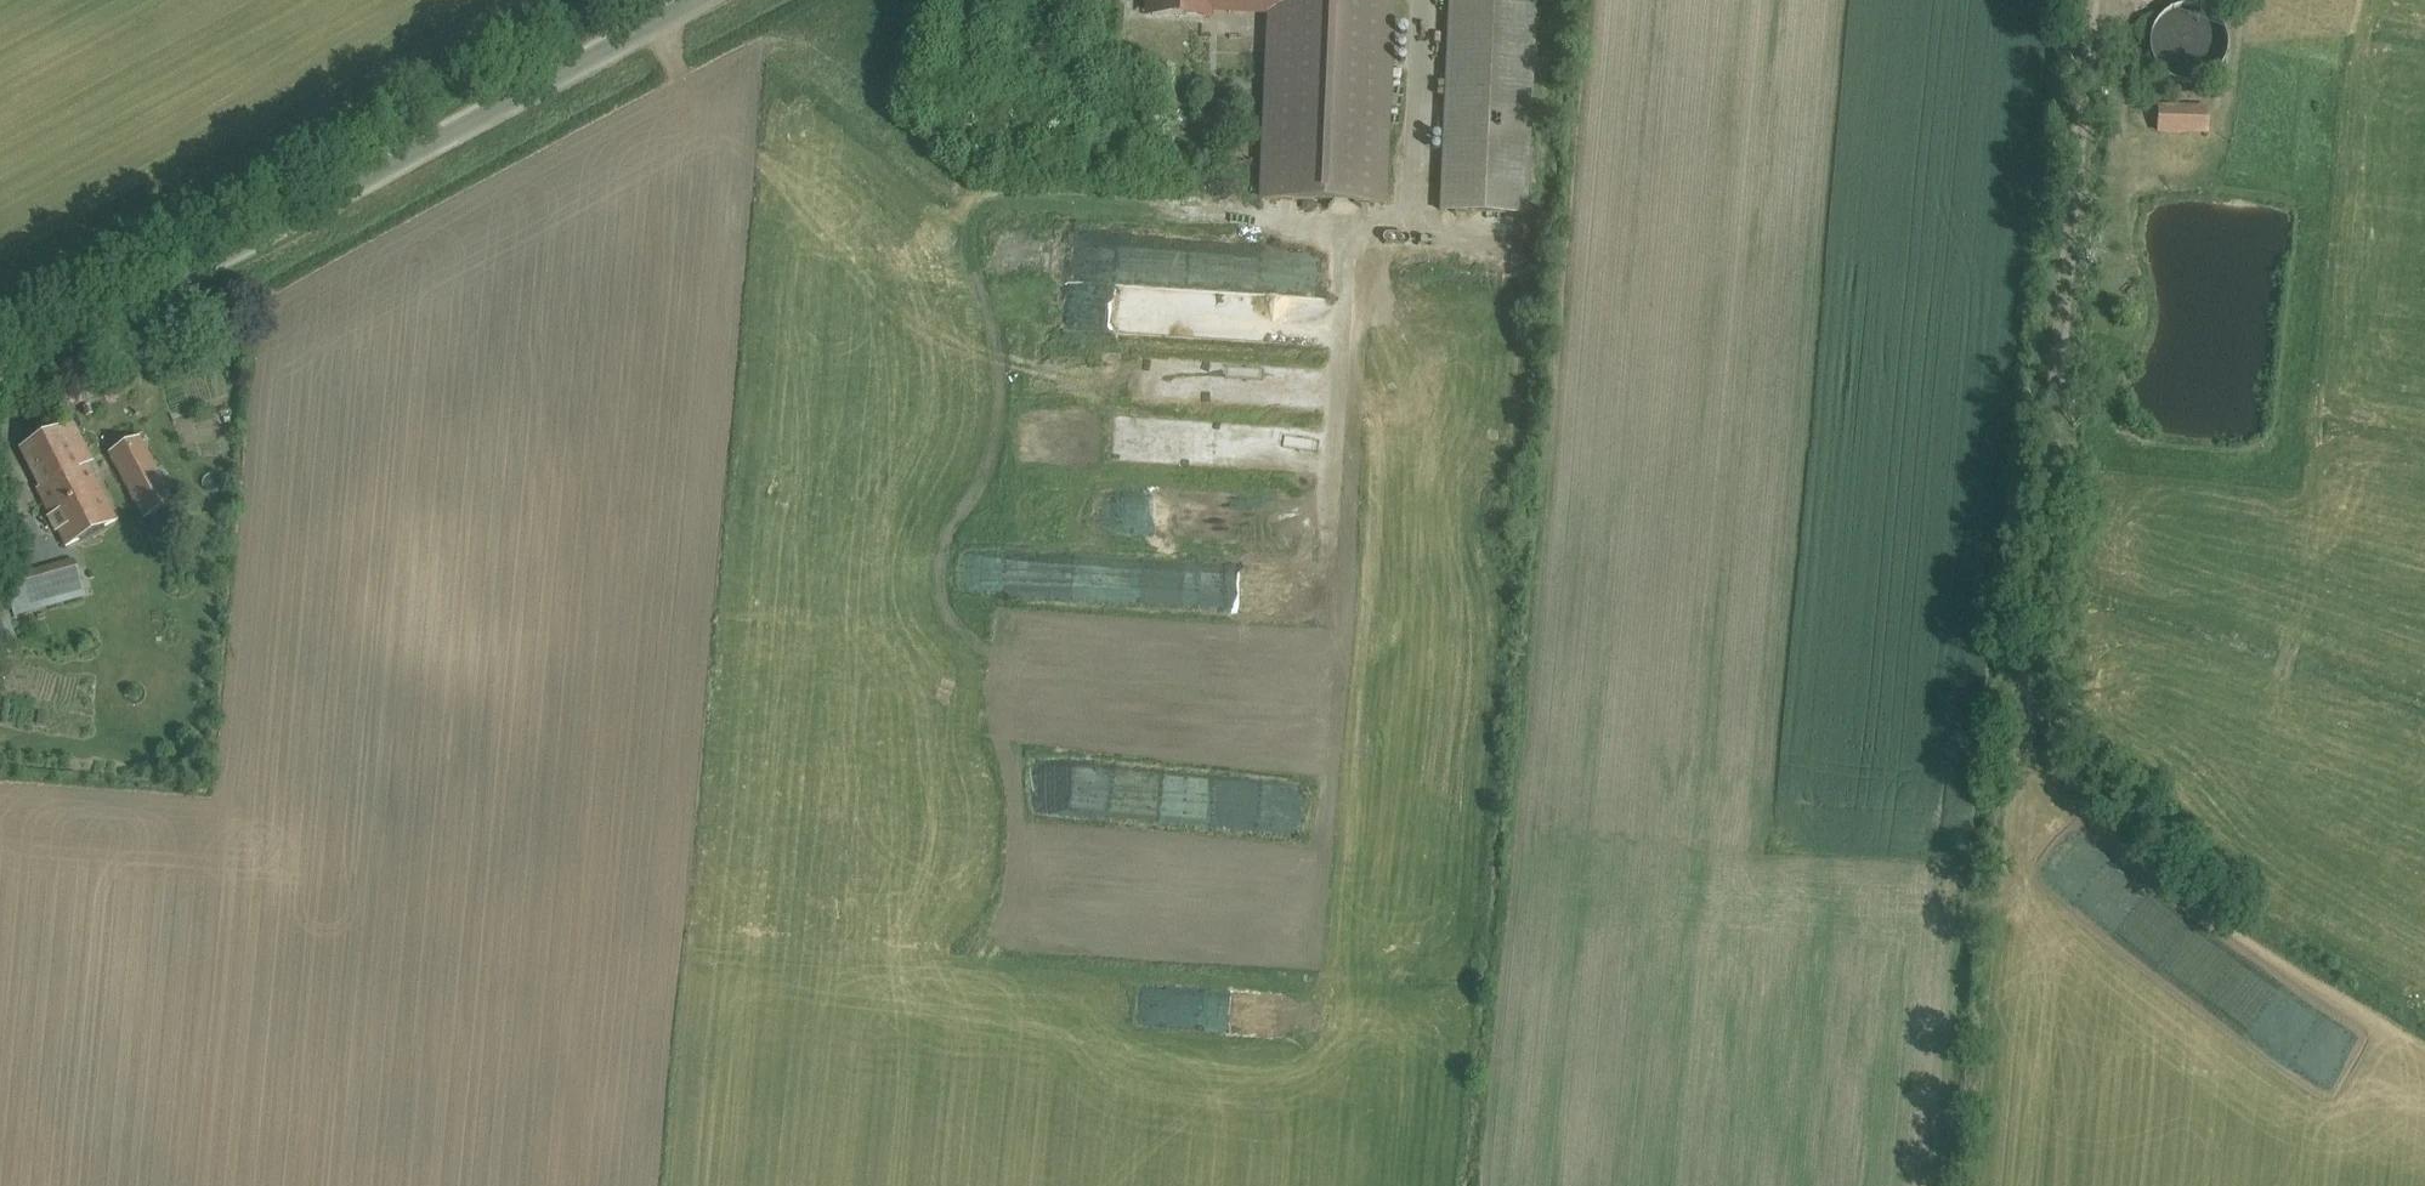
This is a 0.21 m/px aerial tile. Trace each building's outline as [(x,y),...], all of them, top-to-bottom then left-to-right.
[(1397,0),(1152,0),(1151,22),(1216,24),(1216,10),(1274,12),(1268,198),(1390,202),(1397,0)] [(1450,209),(1533,212),(1540,0),(1457,0),(1450,209)] [(2171,9),(2148,28),(2144,53),(2155,73),(2182,84),(2205,77),(2218,59),(2217,29),(2195,9),(2171,9)] [(66,418),(13,441),(55,538),(108,515),(66,418)] [(132,433),(110,443),(141,511),(163,501),(132,433)] [(68,556),(1,572),(8,603),(75,587),(68,556)]
